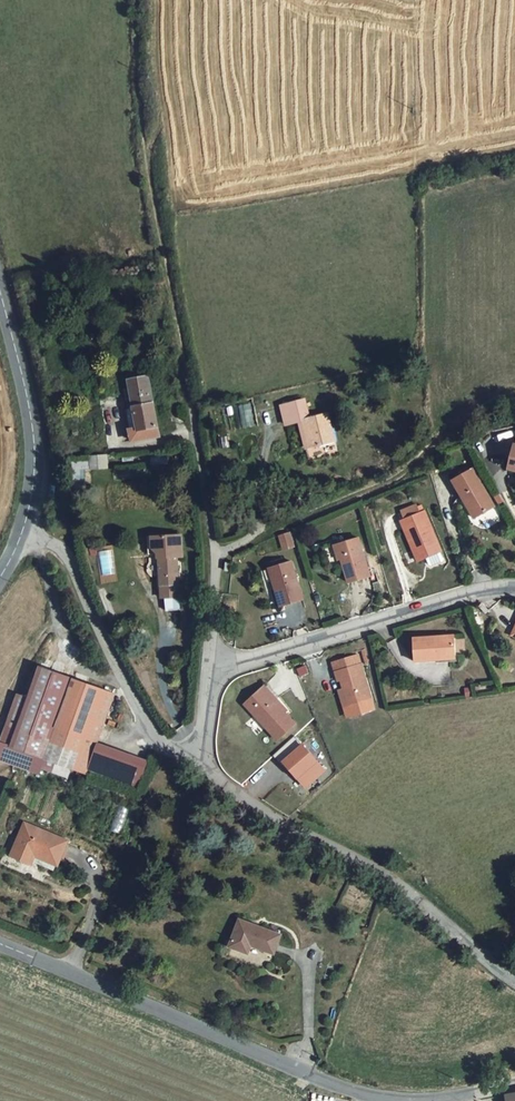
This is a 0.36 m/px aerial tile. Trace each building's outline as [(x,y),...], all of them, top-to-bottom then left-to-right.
[(156,428),(147,378),(126,383),(131,408),(128,409),(131,432),(128,433),(130,443),(158,437),(156,428)] [(299,422),(303,422),(308,420),(302,397),(293,400),(299,422)] [(285,426),(299,422),(293,400),(279,403),(285,426)] [(325,416),(308,420),(303,422),(310,449),(332,444),(325,416)] [(90,469),(106,468),(106,457),(89,459),(90,469)] [(88,458),(72,458),(71,480),(83,480),(83,470),(87,470),(88,458)] [(493,506),(473,471),(453,484),(473,518),(493,506)] [(401,511),(404,519),(420,514),(416,505),(401,511)] [(439,553),(424,512),(420,514),(404,519),(400,521),(416,561),(424,558),(438,553),(439,553)] [(290,534),(280,536),(284,548),(293,545),(290,534)] [(180,560),(179,538),(150,539),(150,550),(157,556),(159,598),(176,597),(174,560),(180,560)] [(368,576),(357,540),(335,547),(345,583),(368,576)] [(438,553),(424,558),(427,565),(430,566),(439,563),(440,560),(438,553)] [(299,599),(289,565),(271,570),(275,587),(273,590),(278,605),(299,599)] [(452,634),(411,637),(413,660),(435,658),(435,653),(453,652),(452,634)] [(455,651),(464,651),(463,637),(454,638),(455,651)] [(453,652),(435,653),(435,658),(435,664),(459,663),(459,652),(453,652)] [(374,709),(361,663),(359,654),(330,662),(333,671),(336,681),(340,681),(350,716),(374,709)] [(72,677),(37,663),(25,694),(14,690),(0,726),(0,761),(31,773),(34,767),(59,777),(63,769),(40,760),(72,677)] [(111,692),(72,677),(40,760),(63,769),(79,775),(111,692)] [(274,695),(264,685),(243,704),(276,739),(293,723),(271,699),(274,695)] [(296,736),(273,754),(286,772),(290,768),(305,787),(324,771),(296,736)] [(143,755),(96,739),(85,766),(134,782),(143,755)] [(55,865),(66,841),(22,822),(11,846),(33,856),(55,865)] [(29,865),(33,856),(11,846),(7,856),(29,865)] [(272,951),(278,933),(238,919),(230,944),(246,950),(249,942),(272,951)]
